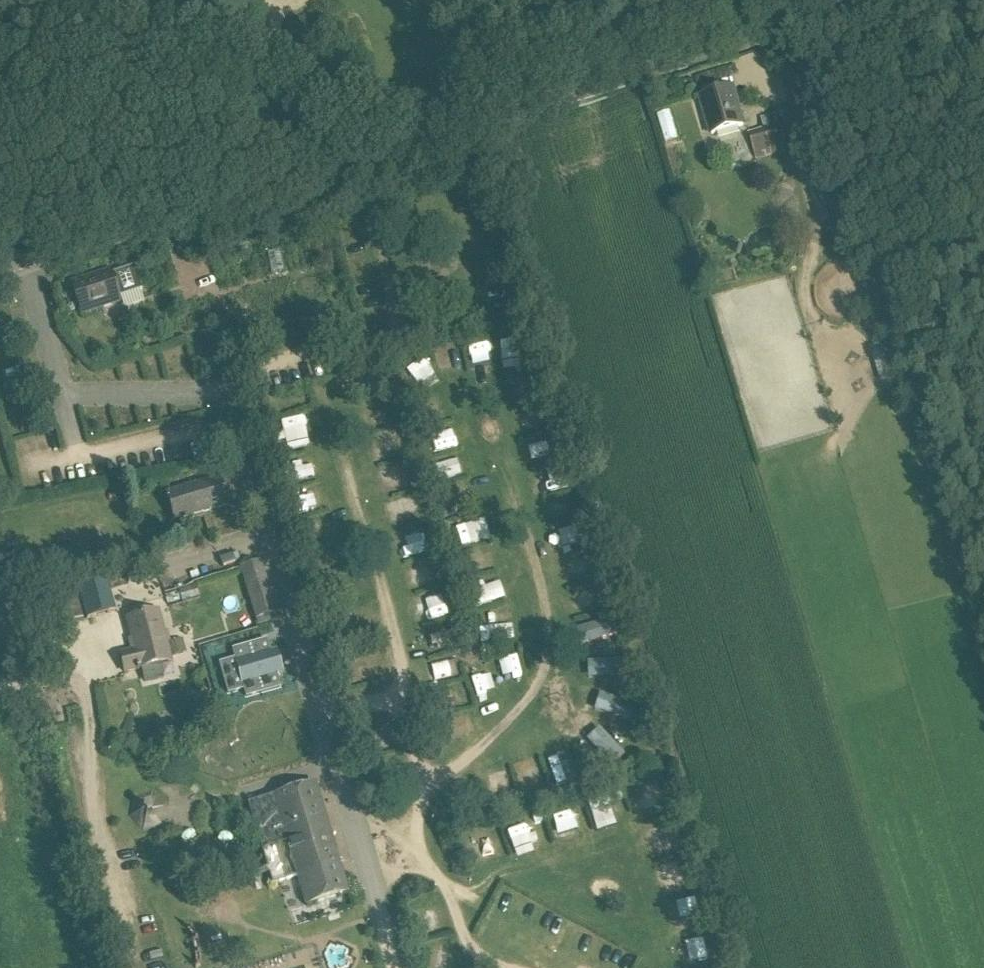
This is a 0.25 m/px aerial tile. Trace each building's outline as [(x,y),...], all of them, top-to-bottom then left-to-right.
[(712,133),(742,125),(731,88),(702,97),(712,133)] [(756,161),(788,151),(780,125),(776,114),(761,118),(763,129),(748,133),(756,161)] [(110,271),(72,284),(81,314),(120,301),(119,299),(142,291),(134,268),(112,275),(110,271)] [(889,342),(871,349),(882,383),(901,377),(889,342)] [(292,421),(272,428),(281,451),(301,443),(292,421)] [(389,426),(372,433),(381,455),(398,448),(389,426)] [(376,460),(377,480),(403,479),(402,459),(376,460)] [(548,483),(560,480),(556,467),(545,470),(548,483)] [(175,522),(228,506),(220,478),(167,494),(175,522)] [(412,487),(387,497),(395,519),(420,510),(412,487)] [(462,520),(464,539),(483,537),(482,519),(462,520)] [(412,522),(399,525),(404,547),(417,545),(412,522)] [(257,619),(276,614),(261,562),(242,568),(257,619)] [(162,587),(187,582),(185,571),(159,576),(162,587)] [(472,594),(487,593),(485,573),(470,575),(472,594)] [(116,612),(105,576),(78,584),(88,620),(116,612)] [(51,631),(83,621),(72,583),(40,593),(51,631)] [(179,591),(183,603),(199,598),(196,586),(179,591)] [(407,591),(410,615),(439,611),(436,587),(407,591)] [(479,633),(499,629),(494,607),(474,612),(479,633)] [(173,663),(160,610),(124,618),(130,639),(127,640),(129,651),(118,653),(124,676),(173,663)] [(578,643),(605,641),(603,620),(577,621),(578,643)] [(234,659),(219,663),(227,693),(243,688),(245,697),(279,687),(275,674),(277,673),(271,652),(269,653),(265,640),(232,649),(234,659)] [(585,669),(610,668),(610,652),(584,654),(585,669)] [(473,681),(488,679),(485,661),(470,663),(473,681)] [(592,706),(632,707),(632,691),(593,689),(592,706)] [(637,804),(654,797),(646,778),(629,786),(637,804)] [(308,906),(348,893),(316,784),(250,804),(274,884),(299,877),(308,906)] [(151,812),(168,805),(154,790),(134,796),(128,816),(144,831),(164,825),(151,812)] [(593,796),(599,813),(614,809),(608,791),(593,796)] [(578,799),(567,803),(574,829),(586,826),(578,799)] [(517,854),(538,850),(531,816),(510,820),(517,854)] [(663,817),(645,819),(647,839),(665,836),(663,817)] [(474,840),(489,839),(489,826),(473,827),(474,840)] [(348,962),(344,942),(324,946),(328,966),(348,962)]
